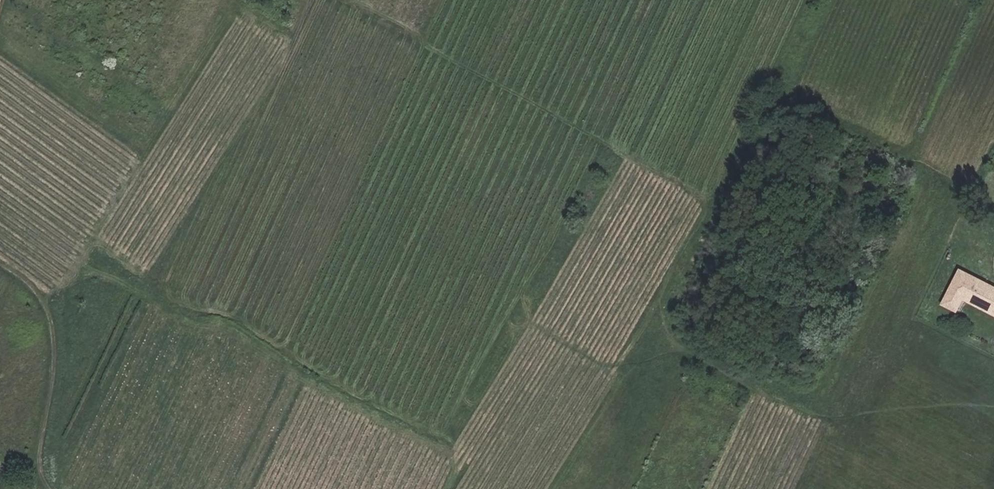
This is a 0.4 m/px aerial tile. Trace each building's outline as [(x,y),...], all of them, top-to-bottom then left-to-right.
[(959,311),(963,303),(961,302),(964,297),(965,298),(993,312),(993,288),(962,272),(945,305),(959,311)]
